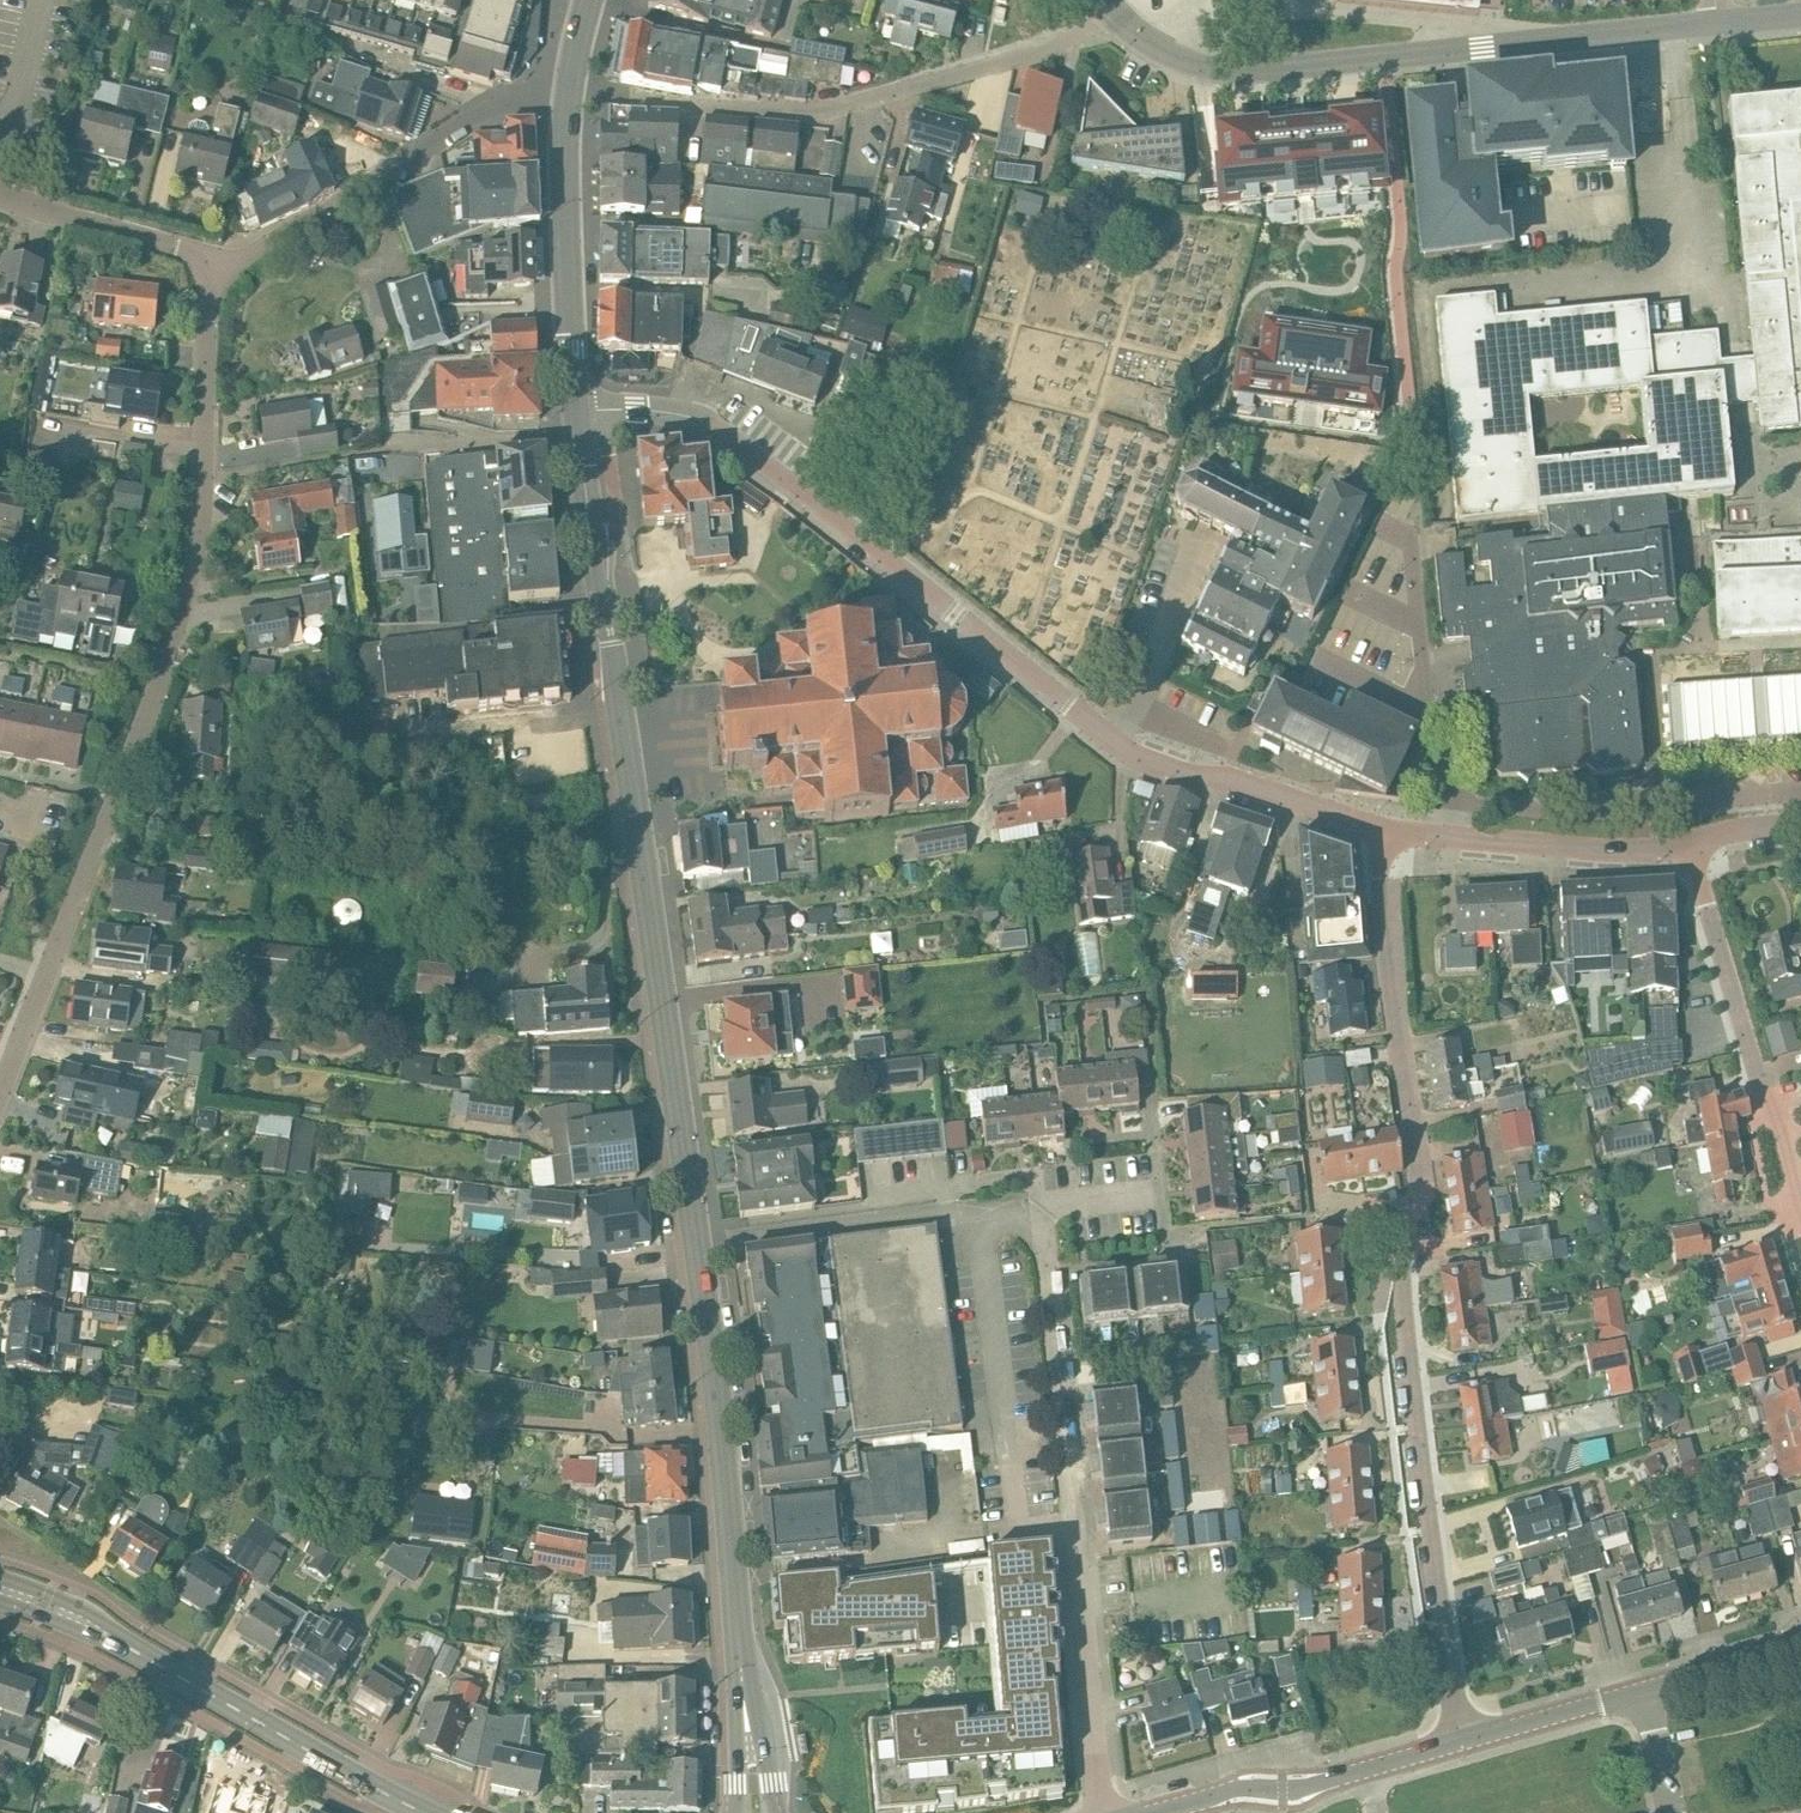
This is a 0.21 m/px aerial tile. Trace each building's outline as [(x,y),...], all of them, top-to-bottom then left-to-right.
[(303,24),(419,58),(416,68),(428,71),(427,74),(444,79),(446,73),(493,87),(501,82),(503,81),(504,78),(513,80),(518,61),(536,51),(532,44),(539,16),(531,14),(535,0),(310,0),(303,24)] [(651,7),(747,31),(771,37),(782,0),(653,0),(651,7)] [(897,19),(891,43),(912,49),(917,32),(949,41),(958,9),(925,0),(886,0),(882,15),(897,19)] [(632,29),(622,82),(692,95),(693,88),(719,93),(727,48),(729,48),(729,43),(666,30),(664,36),(641,31),(632,29)] [(153,36),(146,68),(168,73),(176,41),(153,36)] [(792,42),(788,57),(793,58),(843,67),(846,52),(792,42)] [(727,48),(719,93),(752,98),(758,99),(758,95),(805,102),(809,84),(840,87),(843,67),(793,58),(788,57),(784,56),(768,53),(760,52),(760,54),(729,48),(727,48)] [(340,91),(332,114),(355,122),(384,131),(383,134),(406,141),(409,142),(417,137),(429,101),(420,98),(421,96),(394,88),(393,90),(369,82),(371,75),(342,66),(334,89),(340,91)] [(266,76),(260,93),(303,111),(303,110),(298,108),(305,89),(266,76)] [(1448,106),(1411,110),(1419,185),(1426,255),(1426,257),(1497,250),(1497,249),(1495,236),(1489,175),(1484,175),(1483,161),(1551,154),(1552,163),(1613,157),(1625,156),(1626,156),(1618,80),(1564,86),(1564,89),(1547,91),(1546,78),(1526,80),(1527,83),(1491,87),(1491,84),(1471,86),(1472,91),(1474,116),(1449,118),(1448,106)] [(1007,95),(995,152),(1019,157),(1024,133),(1049,139),(1060,86),(1027,79),(1023,99),(1007,95)] [(105,160),(104,163),(125,168),(126,165),(135,130),(148,134),(156,98),(141,94),(123,90),(118,109),(116,118),(105,160)] [(303,111),(260,93),(256,106),(252,125),(294,140),(303,111)] [(1545,514),(1663,503),(1663,502),(1680,501),(1732,495),(1723,406),(1757,402),(1760,432),(1800,428),(1800,96),(1727,104),(1753,359),(1720,362),(1717,331),(1648,338),(1644,304),(1507,318),(1504,295),(1435,302),(1456,521),(1545,514)] [(1077,144),(1073,167),(1187,183),(1181,133),(1143,137),(1110,104),(1088,100),(1082,144),(1077,144)] [(79,153),(78,156),(83,158),(82,159),(102,164),(103,162),(104,163),(105,160),(116,118),(118,109),(93,103),(91,103),(89,111),(79,153)] [(602,121),(604,121),(604,128),(601,127),(601,131),(604,131),(603,160),(678,164),(678,115),(603,109),(602,121)] [(188,135),(177,178),(204,184),(207,191),(215,193),(220,188),(224,189),(234,147),(238,132),(248,134),(251,125),(253,118),(221,110),(215,134),(219,135),(218,143),(207,140),(209,131),(205,125),(196,123),(190,126),(188,135)] [(898,176),(896,184),(948,198),(950,190),(939,187),(946,163),(952,165),(954,158),(956,159),(964,126),(914,113),(906,146),(925,151),(917,181),(898,176)] [(1240,130),(1239,128),(1238,128),(1226,129),(1225,129),(1225,131),(1216,132),(1221,191),(1223,206),(1239,205),(1261,203),(1282,200),(1295,199),(1296,202),(1311,201),(1314,200),(1314,197),(1336,195),(1349,194),(1370,192),(1383,191),(1385,190),(1386,190),(1379,116),(1378,116),(1375,117),(1370,117),(1369,115),(1368,115),(1357,117),(1355,117),(1355,119),(1309,123),(1310,124),(1285,127),(1285,125),(1240,130)] [(710,168),(746,173),(746,171),(750,122),(707,118),(701,167),(710,168)] [(507,134),(474,137),(474,147),(476,173),(509,171),(537,170),(535,122),(507,123),(507,134)] [(757,122),(752,171),(793,176),(799,126),(757,122)] [(263,131),(252,135),(257,148),(268,144),(263,131)] [(825,143),(819,176),(837,179),(842,146),(825,143)] [(246,197),(234,202),(243,223),(256,218),(261,228),(306,206),(307,208),(317,202),(333,192),(330,184),(316,152),(312,145),(287,157),(285,152),(273,157),(275,162),(280,174),(243,190),(246,197)] [(997,164),(996,178),(1032,183),(1034,169),(997,164)] [(646,168),(603,167),(603,213),(680,214),(681,175),(674,174),(674,168),(646,168)] [(706,182),(699,229),(850,247),(862,249),(871,203),(870,203),(871,196),(856,194),(856,190),(833,187),(834,182),(746,171),(746,173),(710,168),(708,183),(706,182)] [(443,173),(390,194),(405,234),(415,260),(496,228),(532,225),(540,224),(537,173),(467,177),(457,178),(445,178),(443,173)] [(923,215),(942,220),(948,198),(914,189),(896,184),(886,221),(919,230),(923,215)] [(1022,192),(1016,210),(1039,217),(1045,199),(1022,192)] [(629,281),(709,284),(710,269),(728,269),(729,237),(632,234),(631,232),(628,232),(628,234),(605,233),(605,231),(602,231),(601,282),(604,282),(604,279),(626,281),(627,282),(629,282),(629,281)] [(511,286),(511,287),(535,286),(533,239),(509,240),(509,247),(473,248),(473,244),(456,245),(457,270),(466,269),(467,288),(466,288),(466,298),(488,297),(488,287),(511,286)] [(1,272),(0,278),(0,312),(14,314),(13,321),(43,327),(46,308),(36,306),(44,265),(21,261),(20,267),(11,274),(1,272)] [(403,336),(410,356),(448,345),(426,276),(388,288),(403,336)] [(87,293),(98,294),(95,324),(154,330),(158,288),(89,281),(87,293)] [(377,344),(403,336),(388,288),(362,296),(377,344)] [(597,336),(597,343),(600,343),(600,350),(600,352),(648,353),(656,353),(657,329),(664,329),(664,318),(681,318),(681,317),(691,317),(691,316),(682,315),(682,302),(601,301),(601,307),(598,307),(598,314),(600,315),(600,336),(597,336)] [(707,314),(696,363),(724,372),(750,383),(773,391),(815,406),(829,369),(805,360),(812,338),(736,322),(736,320),(739,309),(709,303),(707,314)] [(773,304),(770,319),(794,325),(797,310),(773,304)] [(849,309),(841,337),(861,343),(870,315),(849,309)] [(657,329),(656,353),(664,353),(665,356),(676,357),(677,354),(681,354),(682,337),(691,337),(691,317),(681,317),(681,318),(664,318),(664,329),(657,329)] [(378,365),(379,383),(379,399),(380,415),(414,414),(414,412),(440,411),(440,413),(492,410),(493,423),(541,421),(539,350),(537,324),(491,327),(448,345),(410,356),(378,365)] [(1369,339),(1362,338),(1345,336),(1289,328),(1272,326),(1265,325),(1260,359),(1240,356),(1234,396),(1239,397),(1256,399),(1293,405),(1294,400),(1325,404),(1324,409),(1358,413),(1375,416),(1380,416),(1385,377),(1364,374),(1369,339)] [(321,343),(300,350),(312,387),(334,379),(333,376),(365,366),(354,333),(322,344),(321,343)] [(856,379),(867,349),(850,343),(840,373),(856,379)] [(40,355),(31,411),(45,413),(54,357),(40,355)] [(84,404),(81,420),(91,421),(90,424),(119,428),(121,416),(156,422),(162,381),(113,374),(108,408),(84,404)] [(379,383),(362,384),(363,399),(379,399),(379,383)] [(266,444),(298,440),(300,457),(339,451),(335,427),(311,430),(308,404),(261,411),(266,444)] [(679,445),(639,449),(644,495),(643,495),(646,527),(686,523),(691,569),(734,564),(732,539),(729,519),(731,519),(730,504),(714,506),(708,456),(708,454),(680,457),(679,445)] [(496,454),(496,457),(465,460),(466,472),(479,470),(481,491),(499,490),(502,517),(550,513),(551,513),(545,451),(496,454)] [(27,455),(21,488),(55,493),(60,460),(27,455)] [(513,622),(512,604),(559,600),(551,513),(550,513),(502,517),(499,490),(481,491),(479,470),(466,472),(465,460),(452,461),(427,468),(440,628),(513,622)] [(1234,462),(1227,466),(1234,478),(1241,474),(1234,462)] [(1180,509),(1184,510),(1181,515),(1193,521),(1194,518),(1235,538),(1233,541),(1236,542),(1233,548),(1229,546),(1181,644),(1242,674),(1277,603),(1287,608),(1288,606),(1311,617),(1323,592),(1321,591),(1361,508),(1328,492),(1307,534),(1249,506),(1252,501),(1243,497),(1240,502),(1225,494),(1229,484),(1217,478),(1220,472),(1203,464),(1196,477),(1183,482),(1176,497),(1180,509)] [(733,496),(758,511),(768,497),(743,480),(733,496)] [(118,484),(114,507),(133,510),(137,487),(118,484)] [(253,504),(249,505),(251,519),(256,518),(256,523),(260,523),(303,515),(354,506),(351,487),(331,491),(330,484),(252,498),(253,504)] [(412,500),(373,504),(378,555),(379,555),(401,553),(403,575),(404,576),(431,574),(427,537),(416,538),(412,500)] [(21,532),(25,506),(0,501),(0,527),(21,532)] [(1681,512),(1680,501),(1663,502),(1663,503),(1664,514),(1681,512)] [(1459,556),(1432,559),(1432,561),(1441,641),(1498,636),(1499,652),(1490,663),(1487,663),(1469,664),(1461,674),(1460,676),(1464,704),(1466,705),(1475,713),(1482,712),(1483,721),(1485,736),(1478,746),(1487,754),(1488,759),(1490,768),(1499,777),(1515,775),(1525,783),(1532,775),(1550,773),(1560,779),(1568,770),(1585,769),(1585,768),(1594,777),(1614,775),(1635,773),(1643,764),(1634,674),(1625,666),(1624,665),(1617,666),(1617,664),(1616,654),(1623,641),(1619,638),(1618,627),(1661,623),(1662,630),(1675,629),(1669,566),(1666,541),(1677,540),(1677,535),(1676,530),(1665,531),(1664,514),(1663,503),(1545,514),(1548,541),(1510,545),(1510,537),(1474,541),(1477,565),(1488,564),(1490,587),(1463,590),(1459,556)] [(353,509),(334,512),(337,539),(359,537),(355,509),(353,509)] [(258,557),(254,558),(256,570),(260,570),(261,574),(300,568),(297,549),(296,542),(302,541),(300,533),(306,533),(303,515),(260,523),(263,540),(255,541),(258,557)] [(1471,532),(1457,533),(1458,544),(1473,542),(1471,532)] [(1718,638),(1800,633),(1800,539),(1712,545),(1718,638)] [(77,639),(80,622),(88,623),(96,582),(66,576),(63,591),(45,587),(41,607),(21,603),(14,639),(38,643),(39,637),(55,640),(56,635),(77,639)] [(126,587),(96,582),(88,623),(95,625),(90,653),(113,658),(126,587)] [(329,586),(301,590),(305,619),(334,615),(333,609),(329,586)] [(433,588),(415,590),(418,628),(436,628),(439,628),(440,628),(437,588),(433,588)] [(946,687),(934,686),(934,684),(938,683),(940,679),(942,675),(941,665),(935,661),(929,660),(927,655),(908,657),(911,651),(910,642),(906,638),(899,637),(898,630),(896,631),(893,601),(864,605),(865,613),(855,614),(856,625),(858,625),(858,630),(806,636),(807,640),(778,644),(780,669),(753,672),(753,674),(750,674),(749,673),(746,668),(742,666),(736,666),(730,670),(728,677),(723,677),(726,707),(720,707),(720,710),(719,710),(719,715),(721,714),(722,726),(720,726),(720,734),(723,734),(725,745),(722,745),(722,751),(726,751),(727,764),(725,764),(725,768),(727,768),(728,771),(751,768),(753,779),(764,778),(766,796),(792,792),(795,820),(825,817),(826,821),(889,813),(888,809),(967,801),(964,772),(955,773),(953,766),(948,766),(951,761),(962,760),(961,752),(950,752),(946,748),(940,746),(940,744),(952,740),(957,735),(960,732),(962,729),(963,724),(965,719),(963,705),(961,701),(959,697),(957,694),(948,689),(946,687)] [(290,646),(303,645),(299,619),(297,604),(243,613),(249,653),(290,646)] [(348,608),(333,609),(334,615),(336,631),(350,630),(348,608)] [(470,637),(442,639),(432,640),(432,637),(429,637),(429,640),(358,647),(366,700),(366,703),(367,702),(435,696),(436,700),(440,700),(439,696),(448,695),(450,716),(572,703),(562,621),(470,632),(470,637)] [(132,653),(117,650),(114,665),(129,668),(132,653)] [(1668,665),(1670,721),(1800,715),(1800,658),(1668,665)] [(252,660),(250,677),(273,681),(276,663),(252,660)] [(5,677),(2,693),(12,695),(15,679),(5,677)] [(237,695),(240,683),(222,678),(219,691),(237,695)] [(15,679),(12,695),(22,698),(26,681),(15,679)] [(57,687),(53,704),(63,706),(67,690),(57,687)] [(1259,712),(1249,731),(1252,732),(1265,739),(1261,745),(1279,754),(1282,747),(1343,775),(1336,792),(1401,801),(1407,788),(1412,791),(1420,775),(1430,755),(1410,745),(1417,730),(1386,716),(1348,698),(1338,719),(1292,698),(1282,693),(1282,691),(1271,687),(1259,712)] [(67,690),(63,706),(74,708),(77,692),(67,690)] [(0,702),(0,753),(2,753),(13,704),(0,702)] [(28,759),(38,710),(13,704),(2,753),(28,759)] [(183,757),(194,758),(193,778),(213,779),(214,772),(222,772),(223,760),(220,759),(223,707),(186,705),(183,757)] [(64,716),(38,710),(28,759),(53,764),(64,716)] [(64,716),(53,764),(79,770),(90,721),(64,716)] [(1017,807),(993,810),(996,830),(1031,825),(1066,819),(1066,818),(1060,784),(1015,791),(1014,791),(1017,807)] [(1199,802),(1158,789),(1156,795),(1153,794),(1150,802),(1133,797),(1129,811),(1129,825),(1134,827),(1130,839),(1141,842),(1142,842),(1145,843),(1144,845),(1182,858),(1199,802)] [(1264,851),(1272,827),(1220,809),(1212,834),(1213,834),(1198,880),(1203,882),(1188,931),(1214,939),(1230,890),(1248,895),(1262,850),(1264,851)] [(212,820),(197,820),(196,835),(197,835),(211,836),(212,820)] [(717,830),(679,834),(684,879),(722,875),(722,873),(748,870),(752,887),(778,884),(775,852),(748,855),(746,829),(718,832),(717,830)] [(967,852),(964,829),(914,838),(914,839),(896,842),(899,864),(918,861),(967,852)] [(1299,834),(1301,855),(1305,909),(1360,905),(1356,852),(1301,834),(1299,834)] [(218,855),(187,851),(185,868),(216,872),(218,855)] [(1072,857),(1081,923),(1116,918),(1117,919),(1135,916),(1132,884),(1112,887),(1107,852),(1072,857)] [(166,875),(119,868),(113,909),(174,918),(177,901),(162,899),(166,875)] [(1165,871),(1159,887),(1169,890),(1175,874),(1165,871)] [(1019,874),(1007,875),(1011,901),(1023,899),(1019,874)] [(1585,1049),(1594,1087),(1596,1088),(1684,1068),(1683,1046),(1678,1046),(1676,1011),(1679,1011),(1673,922),(1675,922),(1671,884),(1606,887),(1607,926),(1611,926),(1616,1048),(1585,1049)] [(1561,889),(1565,965),(1551,965),(1575,1014),(1585,1049),(1616,1048),(1611,926),(1607,926),(1606,887),(1561,889)] [(1524,890),(1491,892),(1493,934),(1511,933),(1513,968),(1542,966),(1540,930),(1526,931),(1524,890)] [(1493,934),(1491,892),(1457,894),(1460,935),(1446,936),(1446,948),(1447,969),(1448,971),(1477,969),(1475,935),(1493,934)] [(688,907),(694,947),(723,943),(722,939),(729,937),(730,948),(738,946),(738,948),(748,947),(746,939),(761,937),(762,942),(787,939),(782,909),(759,912),(759,909),(728,914),(726,902),(688,907)] [(832,905),(809,908),(811,923),(834,921),(832,905)] [(999,922),(997,905),(982,907),(984,924),(999,922)] [(1305,909),(1285,911),(1290,964),(1309,963),(1370,958),(1366,905),(1360,905),(1305,909)] [(851,908),(838,910),(839,923),(852,922),(851,908)] [(240,918),(238,929),(249,931),(251,920),(240,918)] [(93,966),(93,968),(145,975),(146,972),(168,975),(171,951),(165,950),(149,948),(151,935),(98,928),(93,966)] [(1015,932),(997,934),(999,950),(1017,948),(1015,932)] [(788,950),(787,939),(762,942),(761,937),(746,939),(748,947),(738,948),(738,946),(730,948),(729,937),(722,939),(723,943),(694,947),(696,963),(788,950)] [(1793,939),(1792,937),(1759,945),(1769,985),(1785,981),(1791,1004),(1800,1002),(1800,973),(1799,965),(1800,964),(1800,937),(1793,939)] [(323,995),(328,956),(257,947),(253,975),(282,978),(281,990),(323,995)] [(416,994),(453,998),(457,968),(419,964),(416,994)] [(876,969),(845,973),(849,1009),(880,1006),(876,969)] [(1333,1036),(1367,1033),(1362,985),(1352,986),(1350,969),(1315,973),(1319,1002),(1329,1001),(1333,1036)] [(499,1020),(515,1019),(516,1036),(611,1030),(608,990),(606,990),(605,972),(569,974),(570,992),(544,993),(513,995),(513,994),(498,995),(499,1020)] [(1236,976),(1192,976),(1192,1006),(1237,1006),(1238,978),(1237,977),(1236,976)] [(1062,977),(1038,979),(1040,996),(1063,994),(1062,977)] [(131,990),(78,983),(73,1026),(126,1032),(126,1031),(142,1032),(146,994),(131,992),(131,990)] [(725,1043),(720,1049),(721,1058),(727,1062),(727,1064),(775,1059),(772,1039),(793,1036),(788,994),(766,997),(767,1004),(726,1008),(728,1029),(723,1029),(725,1043)] [(1114,1000),(1099,1001),(1100,1011),(1115,1009),(1114,1000)] [(252,1001),(245,1058),(288,1064),(291,1049),(262,1045),(266,1018),(294,1022),(296,1007),(252,1001)] [(1087,1012),(1100,1011),(1099,1001),(1086,1003),(1087,1012)] [(1507,1002),(1498,1004),(1501,1019),(1516,1016),(1514,1007),(1507,1002)] [(1059,1006),(1045,1007),(1046,1017),(1060,1016),(1059,1006)] [(1493,1007),(1482,1009),(1483,1021),(1495,1020),(1493,1007)] [(1047,1023),(1048,1036),(1062,1034),(1060,1021),(1047,1023)] [(1791,1024),(1766,1032),(1775,1061),(1799,1053),(1791,1024)] [(169,1032),(166,1049),(190,1053),(216,1057),(219,1036),(219,1034),(203,1032),(203,1038),(169,1032)] [(884,1039),(853,1043),(855,1061),(886,1058),(884,1039)] [(1457,1043),(1426,1048),(1431,1080),(1462,1074),(1457,1043)] [(190,1053),(166,1049),(166,1051),(138,1047),(135,1065),(135,1069),(139,1070),(186,1077),(190,1053)] [(1016,1047),(1000,1048),(1001,1058),(1017,1056),(1016,1047)] [(988,1060),(1001,1058),(1000,1048),(987,1050),(988,1060)] [(613,1069),(613,1052),(535,1050),(534,1092),(612,1093),(612,1090),(620,1090),(621,1069),(613,1069)] [(1053,1050),(1039,1051),(1040,1061),(1054,1060),(1053,1050)] [(1145,1050),(1105,1054),(1106,1066),(1110,1107),(1113,1107),(1113,1111),(1121,1110),(1122,1115),(1140,1113),(1140,1104),(1138,1087),(1149,1086),(1145,1050)] [(1490,1055),(1473,1058),(1475,1072),(1492,1070),(1495,1069),(1506,1067),(1504,1057),(1490,1060),(1490,1055)] [(401,1080),(432,1081),(433,1059),(402,1058),(401,1080)] [(919,1059),(850,1067),(852,1083),(883,1080),(884,1087),(922,1083),(919,1059)] [(1342,1061),(1301,1066),(1304,1092),(1345,1088),(1342,1061)] [(65,1064),(56,1106),(63,1107),(59,1125),(93,1132),(97,1115),(91,1113),(101,1072),(65,1064)] [(1106,1066),(1082,1069),(1086,1110),(1110,1107),(1106,1066)] [(1082,1069),(1055,1072),(1058,1096),(1059,1096),(1061,1112),(1086,1110),(1082,1069)] [(1365,1069),(1351,1071),(1354,1088),(1368,1086),(1365,1069)] [(1462,1074),(1431,1080),(1436,1109),(1467,1104),(1467,1102),(1484,1099),(1482,1085),(1494,1083),(1493,1080),(1492,1070),(1475,1072),(1462,1074)] [(134,1121),(143,1083),(126,1079),(127,1078),(101,1072),(91,1113),(97,1115),(116,1119),(117,1120),(118,1117),(134,1121)] [(1588,1074),(1575,1077),(1579,1091),(1592,1087),(1588,1074)] [(296,1084),(294,1076),(281,1078),(283,1087),(296,1084)] [(461,1077),(460,1090),(482,1093),(483,1080),(461,1077)] [(768,1084),(730,1089),(735,1134),(773,1130),(773,1129),(807,1124),(803,1095),(769,1099),(769,1097),(768,1084)] [(1522,1086),(1494,1093),(1498,1115),(1526,1108),(1522,1086)] [(1005,1089),(968,1092),(971,1119),(982,1118),(985,1145),(1011,1143),(1006,1102),(1005,1089)] [(1590,1094),(1594,1115),(1612,1111),(1606,1090),(1590,1094)] [(1688,1147),(1706,1144),(1736,1139),(1733,1121),(1748,1116),(1751,1116),(1745,1094),(1730,1098),(1729,1097),(1699,1102),(1703,1122),(1684,1126),(1688,1147)] [(1058,1096),(1033,1099),(1038,1140),(1064,1137),(1061,1112),(1059,1096),(1058,1096)] [(1182,1116),(1185,1143),(1227,1138),(1226,1123),(1242,1121),(1239,1096),(1186,1100),(1188,1116),(1182,1116)] [(473,1098),(470,1122),(517,1128),(520,1104),(473,1098)] [(1033,1099),(1006,1102),(1011,1143),(1038,1140),(1033,1099)] [(572,1158),(634,1150),(631,1122),(594,1126),(592,1109),(580,1107),(541,1111),(544,1132),(551,1132),(554,1159),(563,1158),(572,1157),(572,1158)] [(1527,1111),(1499,1115),(1505,1151),(1533,1146),(1527,1111)] [(1299,1130),(1297,1116),(1276,1118),(1278,1133),(1299,1130)] [(315,1126),(294,1123),(286,1179),(307,1182),(315,1126)] [(1657,1148),(1652,1123),(1614,1130),(1614,1132),(1604,1134),(1608,1154),(1618,1153),(1618,1155),(1657,1148)] [(964,1124),(948,1126),(951,1151),(967,1149),(964,1124)] [(854,1134),(857,1168),(945,1158),(942,1125),(854,1134)] [(1299,1130),(1278,1133),(1280,1147),(1301,1144),(1299,1130)] [(1402,1170),(1396,1131),(1396,1130),(1357,1137),(1363,1176),(1402,1170)] [(1227,1138),(1185,1143),(1188,1169),(1247,1162),(1244,1136),(1227,1138)] [(1357,1137),(1318,1143),(1325,1183),(1363,1176),(1357,1137)] [(1713,1183),(1714,1183),(1718,1207),(1735,1204),(1731,1180),(1743,1179),(1736,1139),(1706,1144),(1713,1183)] [(260,1172),(285,1176),(289,1143),(265,1140),(260,1172)] [(121,1143),(118,1159),(134,1161),(137,1146),(121,1143)] [(808,1144),(734,1153),(738,1180),(742,1179),(743,1190),(737,1191),(740,1218),(814,1209),(809,1171),(811,1171),(808,1144)] [(634,1150),(572,1158),(575,1186),(637,1179),(634,1150)] [(1670,1150),(1655,1152),(1658,1170),(1673,1167),(1672,1166),(1670,1150)] [(1487,1190),(1481,1153),(1444,1159),(1450,1196),(1487,1190)] [(983,1155),(971,1156),(973,1173),(985,1171),(983,1155)] [(84,1175),(41,1166),(35,1198),(78,1206),(81,1191),(119,1198),(126,1163),(88,1156),(84,1175)] [(1247,1162),(1188,1169),(1191,1195),(1233,1190),(1232,1176),(1249,1174),(1247,1162)] [(1519,1186),(1531,1184),(1527,1164),(1515,1166),(1519,1186)] [(1288,1184),(1299,1182),(1297,1167),(1286,1169),(1288,1184)] [(346,1218),(370,1220),(371,1199),(390,1200),(392,1176),(349,1173),(346,1218)] [(443,1181),(442,1191),(454,1192),(455,1183),(443,1181)] [(1300,1196),(1299,1182),(1288,1184),(1290,1197),(1300,1196)] [(1519,1186),(1521,1202),(1544,1198),(1541,1183),(1531,1184),(1519,1186)] [(1450,1196),(1456,1234),(1493,1228),(1489,1199),(1508,1197),(1507,1188),(1487,1191),(1487,1190),(1450,1196)] [(1236,1216),(1233,1190),(1191,1195),(1194,1221),(1236,1216)] [(573,1212),(588,1210),(593,1252),(606,1250),(606,1254),(631,1251),(631,1246),(651,1244),(645,1195),(587,1202),(586,1194),(564,1197),(533,1193),(530,1217),(572,1222),(573,1212)] [(138,1241),(172,1245),(188,1247),(190,1221),(146,1217),(146,1223),(139,1223),(138,1241)] [(1713,1219),(1700,1221),(1702,1236),(1716,1234),(1713,1219)] [(333,1223),(331,1250),(365,1252),(367,1225),(333,1223)] [(935,1225),(744,1252),(745,1255),(751,1301),(755,1326),(766,1406),(768,1422),(760,1424),(755,1424),(761,1467),(759,1467),(762,1492),(767,1491),(816,1484),(857,1479),(853,1442),(963,1427),(940,1262),(935,1225)] [(1699,1228),(1671,1233),(1675,1262),(1712,1256),(1709,1237),(1701,1239),(1699,1228)] [(1298,1234),(1302,1275),(1342,1270),(1338,1230),(1298,1234)] [(25,1237),(21,1266),(71,1272),(73,1256),(74,1257),(76,1244),(25,1237)] [(1237,1241),(1212,1243),(1216,1271),(1241,1268),(1237,1241)] [(1502,1249),(1495,1250),(1497,1268),(1552,1261),(1550,1243),(1502,1249)] [(1715,1303),(1745,1294),(1781,1284),(1769,1244),(1727,1256),(1727,1258),(1719,1261),(1719,1264),(1704,1268),(1715,1303)] [(1626,1257),(1617,1266),(1626,1275),(1631,1270),(1631,1263),(1626,1257)] [(1162,1315),(1188,1312),(1183,1269),(1166,1271),(1165,1262),(1157,1263),(1162,1315)] [(1137,1318),(1162,1315),(1157,1263),(1148,1264),(1149,1273),(1132,1274),(1137,1318)] [(1441,1269),(1448,1314),(1485,1309),(1485,1308),(1512,1304),(1508,1282),(1481,1286),(1478,1263),(1441,1269)] [(71,1272),(21,1266),(17,1293),(68,1300),(70,1287),(69,1287),(71,1272)] [(1132,1274),(1115,1276),(1114,1268),(1105,1269),(1111,1321),(1137,1318),(1132,1274)] [(532,1269),(530,1285),(553,1286),(554,1302),(582,1300),(581,1292),(607,1290),(606,1271),(568,1274),(568,1270),(552,1272),(545,1271),(545,1269),(532,1269)] [(1105,1269),(1097,1270),(1098,1278),(1080,1280),(1085,1324),(1111,1321),(1105,1269)] [(1347,1309),(1342,1270),(1302,1275),(1290,1276),(1293,1307),(1305,1305),(1306,1314),(1347,1309)] [(228,1272),(225,1293),(247,1297),(250,1276),(228,1272)] [(1227,1283),(1214,1284),(1215,1300),(1229,1298),(1227,1283)] [(1770,1344),(1796,1336),(1781,1284),(1752,1292),(1729,1299),(1739,1334),(1739,1337),(1764,1330),(1764,1332),(1766,1331),(1770,1344)] [(607,1296),(597,1297),(597,1298),(601,1340),(662,1334),(658,1291),(607,1296)] [(1599,1345),(1627,1340),(1619,1293),(1591,1298),(1599,1345)] [(1217,1320),(1214,1295),(1193,1297),(1195,1322),(1217,1320)] [(86,1298),(84,1311),(115,1315),(116,1315),(117,1303),(86,1298)] [(15,1309),(12,1339),(48,1344),(50,1329),(64,1330),(66,1316),(15,1309)] [(1491,1345),(1485,1309),(1448,1314),(1453,1351),(1491,1345)] [(1220,1352),(1217,1328),(1197,1329),(1198,1341),(1175,1344),(1177,1358),(1220,1352)] [(1356,1377),(1351,1337),(1312,1342),(1317,1382),(1356,1377)] [(9,1342),(7,1354),(10,1354),(8,1367),(45,1371),(63,1374),(65,1358),(80,1360),(82,1348),(68,1346),(65,1346),(64,1345),(48,1344),(12,1339),(11,1342),(9,1342)] [(1139,1341),(1141,1355),(1163,1352),(1162,1339),(1139,1341)] [(1627,1340),(1586,1347),(1591,1372),(1607,1369),(1611,1393),(1635,1389),(1627,1340)] [(441,1341),(439,1368),(460,1370),(462,1343),(441,1341)] [(1141,1355),(1139,1341),(1117,1344),(1118,1358),(1141,1355)] [(1111,1358),(1110,1345),(1088,1347),(1088,1361),(1111,1358)] [(1727,1345),(1703,1352),(1702,1346),(1672,1355),(1682,1386),(1732,1371),(1761,1362),(1755,1345),(1730,1352),(1727,1345)] [(466,1356),(464,1370),(483,1373),(485,1359),(466,1356)] [(620,1381),(621,1397),(671,1391),(668,1357),(617,1363),(619,1381),(620,1381)] [(122,1358),(121,1366),(134,1368),(135,1359),(122,1358)] [(1285,1386),(1282,1361),(1268,1362),(1270,1388),(1285,1386)] [(1766,1380),(1761,1362),(1732,1371),(1732,1374),(1736,1386),(1737,1389),(1766,1380)] [(1800,1434),(1800,1390),(1797,1391),(1792,1370),(1775,1375),(1781,1396),(1776,1397),(1782,1419),(1768,1423),(1773,1441),(1791,1436),(1800,1434)] [(1356,1377),(1317,1382),(1322,1421),(1322,1423),(1361,1418),(1361,1416),(1356,1377)] [(1498,1382),(1461,1389),(1468,1426),(1505,1420),(1524,1416),(1522,1404),(1509,1393),(1508,1386),(1499,1387),(1498,1382)] [(1157,1385),(1160,1408),(1174,1407),(1171,1384),(1157,1385)] [(1138,1413),(1136,1386),(1093,1390),(1095,1408),(1087,1409),(1088,1418),(1138,1413)] [(1270,1388),(1272,1408),(1287,1407),(1285,1386),(1270,1388)] [(671,1391),(621,1397),(623,1414),(625,1430),(675,1425),(671,1391)] [(1099,1443),(1141,1439),(1138,1413),(1088,1418),(1089,1428),(1097,1427),(1099,1443)] [(1163,1436),(1177,1435),(1174,1413),(1161,1414),(1163,1436)] [(565,1427),(598,1431),(600,1420),(566,1416),(565,1427)] [(1511,1456),(1505,1420),(1468,1426),(1474,1463),(1511,1456)] [(1246,1428),(1228,1429),(1230,1447),(1249,1445),(1246,1428)] [(131,1441),(102,1430),(89,1467),(118,1478),(117,1478),(122,1480),(126,1471),(121,1468),(131,1441)] [(1791,1436),(1773,1441),(1777,1460),(1782,1459),(1788,1480),(1800,1477),(1800,1434),(1791,1436)] [(1163,1436),(1166,1460),(1179,1458),(1177,1435),(1163,1436)] [(1144,1464),(1141,1439),(1099,1443),(1101,1460),(1093,1460),(1094,1470),(1144,1464)] [(23,1471),(8,1499),(23,1508),(25,1504),(48,1517),(55,1505),(63,1510),(64,1512),(65,1513),(68,1512),(71,1511),(73,1507),(72,1503),(80,1490),(52,1474),(52,1466),(73,1467),(74,1446),(26,1443),(26,1447),(20,1446),(18,1458),(25,1459),(23,1471)] [(1556,1473),(1554,1479),(1564,1478),(1565,1476),(1566,1476),(1576,1448),(1564,1444),(1564,1446),(1556,1473)] [(769,1502),(763,1502),(765,1518),(771,1562),(775,1562),(776,1561),(810,1558),(845,1554),(845,1555),(871,1552),(868,1527),(904,1523),(904,1525),(928,1523),(920,1446),(897,1448),(897,1449),(860,1453),(863,1479),(838,1483),(831,1484),(817,1486),(818,1497),(769,1502)] [(1371,1486),(1367,1447),(1328,1450),(1331,1489),(1371,1486)] [(648,1453),(623,1454),(624,1480),(625,1480),(633,1480),(633,1479),(686,1477),(685,1452),(648,1453)] [(578,1462),(578,1474),(597,1475),(597,1463),(578,1462)] [(1147,1490),(1144,1464),(1094,1470),(1095,1479),(1103,1478),(1104,1495),(1147,1490)] [(1169,1488),(1183,1486),(1180,1464),(1166,1465),(1169,1488)] [(578,1474),(577,1486),(596,1487),(597,1475),(578,1474)] [(633,1480),(625,1480),(626,1502),(626,1507),(650,1506),(650,1503),(687,1502),(686,1477),(633,1479),(633,1480)] [(1291,1477),(1276,1478),(1277,1494),(1292,1494),(1291,1477)] [(1766,1501),(1800,1491),(1774,1499),(1769,1480),(1742,1488),(1746,1507),(1744,1507),(1745,1508),(1766,1501)] [(1183,1486),(1169,1488),(1171,1511),(1185,1509),(1183,1486)] [(1371,1486),(1331,1489),(1335,1529),(1335,1530),(1340,1530),(1341,1534),(1347,1534),(1346,1529),(1374,1527),(1374,1525),(1371,1486)] [(1554,1494),(1507,1508),(1519,1548),(1566,1533),(1570,1550),(1570,1551),(1580,1548),(1591,1545),(1597,1543),(1592,1525),(1581,1527),(1570,1489),(1554,1494)] [(1104,1495),(1106,1512),(1099,1513),(1100,1521),(1150,1516),(1147,1490),(1104,1495)] [(1775,1532),(1794,1527),(1789,1510),(1800,1506),(1800,1491),(1766,1501),(1775,1532)] [(414,1493),(408,1529),(470,1539),(475,1503),(414,1493)] [(147,1576),(164,1549),(154,1542),(167,1521),(169,1518),(169,1514),(169,1511),(167,1504),(162,1500),(155,1497),(148,1498),(144,1501),(110,1553),(130,1566),(128,1568),(141,1576),(143,1573),(147,1576)] [(1774,1533),(1775,1532),(1766,1501),(1745,1508),(1753,1539),(1774,1533)] [(1649,1513),(1653,1526),(1664,1523),(1661,1509),(1649,1513)] [(1238,1512),(1224,1513),(1228,1544),(1241,1542),(1238,1512)] [(171,1513),(165,1533),(182,1539),(188,1519),(171,1513)] [(1669,1522),(1677,1552),(1694,1547),(1688,1527),(1698,1525),(1695,1514),(1669,1522)] [(1218,1515),(1193,1517),(1196,1547),(1221,1544),(1218,1515)] [(1603,1522),(1608,1539),(1629,1533),(1623,1515),(1603,1521),(1603,1522)] [(1150,1516),(1100,1521),(1101,1530),(1108,1529),(1110,1547),(1152,1542),(1150,1516)] [(1186,1518),(1172,1519),(1176,1549),(1189,1548),(1186,1518)] [(244,1540),(254,1546),(266,1554),(267,1554),(273,1543),(280,1533),(257,1519),(244,1540)] [(1664,1523),(1653,1526),(1649,1526),(1658,1558),(1662,1556),(1677,1552),(1669,1522),(1664,1523)] [(650,1528),(635,1529),(637,1567),(654,1567),(689,1565),(687,1523),(650,1525),(650,1528)] [(538,1528),(532,1566),(595,1577),(614,1577),(615,1547),(588,1546),(590,1536),(538,1528)] [(241,1538),(227,1559),(240,1568),(254,1546),(244,1540),(241,1538)] [(325,1544),(310,1569),(326,1578),(341,1553),(325,1544)] [(1587,1575),(1599,1572),(1591,1545),(1580,1548),(1587,1575)] [(1735,1553),(1748,1597),(1777,1589),(1769,1561),(1766,1562),(1762,1545),(1749,1549),(1735,1553)] [(254,1546),(240,1568),(241,1568),(252,1575),(266,1554),(254,1546)] [(869,1724),(877,1812),(909,1812),(938,1811),(937,1799),(954,1798),(954,1808),(988,1803),(987,1792),(1004,1791),(1005,1801),(1065,1793),(1059,1728),(1049,1729),(1048,1712),(1058,1712),(1056,1688),(1045,1688),(1044,1672),(1059,1671),(1057,1651),(1053,1652),(1051,1636),(1059,1635),(1058,1627),(1056,1627),(1056,1628),(1054,1628),(1053,1618),(1056,1618),(1056,1619),(1057,1619),(1057,1615),(1057,1611),(1056,1603),(1055,1598),(1054,1583),(1051,1546),(1036,1547),(1021,1549),(1018,1549),(1003,1550),(988,1552),(989,1553),(989,1555),(994,1620),(996,1646),(1002,1716),(1010,1716),(1011,1725),(977,1728),(967,1729),(966,1718),(966,1716),(964,1716),(950,1717),(948,1717),(935,1718),(933,1719),(925,1719),(919,1720),(892,1722),(891,1722),(869,1724)] [(433,1551),(393,1547),(386,1558),(418,1578),(426,1565),(424,1564),(433,1551)] [(1570,1580),(1587,1575),(1580,1548),(1570,1551),(1562,1553),(1570,1580)] [(505,1549),(502,1560),(516,1563),(518,1551),(505,1549)] [(1720,1605),(1748,1597),(1735,1553),(1708,1560),(1713,1580),(1720,1605)] [(252,1575),(250,1579),(251,1579),(266,1589),(281,1563),(279,1561),(267,1554),(266,1554),(252,1575)] [(1380,1595),(1378,1555),(1340,1557),(1341,1597),(1380,1595)] [(1635,1555),(1622,1559),(1626,1575),(1639,1571),(1635,1555)] [(1704,1582),(1713,1580),(1708,1560),(1698,1563),(1704,1582)] [(209,1572),(193,1561),(173,1593),(209,1615),(229,1584),(224,1581),(229,1573),(214,1563),(209,1572)] [(485,1575),(499,1578),(500,1566),(485,1564),(485,1566),(465,1563),(463,1577),(484,1579),(485,1575)] [(1525,1585),(1520,1565),(1489,1573),(1495,1594),(1525,1585)] [(1666,1571),(1642,1578),(1642,1579),(1654,1623),(1683,1615),(1675,1587),(1673,1588),(1669,1574),(1668,1570),(1666,1571)] [(777,1582),(773,1582),(773,1583),(775,1607),(776,1615),(776,1617),(776,1625),(777,1627),(785,1626),(788,1664),(821,1661),(821,1663),(825,1663),(826,1663),(837,1662),(837,1660),(843,1659),(856,1658),(885,1655),(887,1655),(896,1655),(898,1654),(916,1653),(922,1652),(936,1651),(939,1651),(939,1649),(933,1580),(846,1592),(846,1595),(841,1596),(840,1596),(839,1577),(837,1577),(777,1582)] [(1626,1631),(1654,1623),(1642,1579),(1630,1582),(1629,1581),(1616,1585),(1621,1602),(1618,1603),(1626,1631)] [(1313,1598),(1312,1582),(1297,1584),(1298,1599),(1313,1598)] [(1529,1604),(1528,1604),(1532,1617),(1541,1647),(1572,1638),(1563,1608),(1561,1609),(1555,1589),(1543,1593),(1545,1599),(1529,1604)] [(1380,1595),(1341,1597),(1343,1637),(1348,1637),(1348,1641),(1355,1641),(1355,1637),(1382,1636),(1382,1635),(1380,1595)] [(692,1622),(691,1597),(613,1601),(614,1604),(600,1605),(600,1623),(602,1623),(602,1626),(692,1622)] [(1313,1598),(1298,1599),(1298,1601),(1299,1620),(1314,1619),(1313,1598)] [(256,1606),(238,1634),(241,1636),(240,1640),(251,1647),(254,1644),(271,1655),(288,1628),(296,1634),(307,1616),(282,1600),(281,1602),(272,1616),(256,1606)] [(1528,1604),(1513,1608),(1511,1602),(1498,1605),(1504,1626),(1503,1626),(1503,1627),(1496,1629),(1500,1643),(1507,1641),(1512,1655),(1525,1651),(1527,1658),(1542,1654),(1540,1647),(1541,1647),(1528,1604)] [(310,1614),(289,1646),(302,1654),(294,1668),(327,1690),(346,1661),(342,1659),(347,1652),(346,1652),(353,1641),(310,1614)] [(533,1652),(564,1655),(566,1638),(560,1638),(561,1623),(535,1621),(533,1652)] [(602,1626),(602,1643),(615,1643),(615,1650),(694,1647),(692,1622),(602,1626)] [(1117,1628),(1119,1647),(1132,1646),(1130,1627),(1117,1628)] [(444,1641),(427,1632),(418,1649),(405,1674),(423,1683),(435,1657),(437,1658),(444,1641)] [(1200,1645),(1183,1647),(1188,1665),(1229,1654),(1227,1644),(1226,1641),(1200,1645)] [(1253,1643),(1254,1655),(1278,1654),(1278,1642),(1253,1643)] [(444,1646),(432,1671),(448,1679),(452,1670),(461,1654),(459,1653),(445,1646),(444,1646)] [(1290,1657),(1274,1660),(1280,1689),(1297,1685),(1290,1657)] [(369,1676),(351,1705),(383,1725),(401,1696),(398,1695),(405,1684),(375,1665),(369,1676)] [(606,1718),(695,1716),(695,1713),(699,1713),(699,1682),(683,1682),(684,1685),(656,1685),(656,1687),(608,1687),(608,1665),(560,1665),(560,1718),(567,1718),(606,1718)] [(1207,1670),(1191,1674),(1194,1688),(1196,1687),(1203,1711),(1218,1707),(1218,1706),(1227,1704),(1227,1705),(1233,1725),(1269,1714),(1260,1683),(1256,1685),(1251,1671),(1224,1679),(1211,1683),(1207,1670)] [(0,1720),(0,1755),(26,1764),(32,1746),(33,1746),(42,1722),(25,1716),(36,1686),(0,1673),(0,1712),(2,1713),(0,1720)] [(1143,1714),(1152,1748),(1191,1736),(1175,1679),(1147,1687),(1154,1711),(1143,1714)] [(423,1726),(418,1747),(434,1752),(432,1756),(433,1756),(450,1762),(451,1759),(459,1762),(458,1765),(462,1766),(468,1769),(473,1771),(475,1767),(477,1768),(477,1766),(481,1745),(486,1718),(488,1710),(475,1704),(480,1691),(452,1680),(451,1681),(441,1707),(426,1701),(420,1725),(423,1726)] [(99,1746),(111,1721),(73,1703),(61,1729),(99,1746)] [(606,1718),(567,1718),(567,1753),(577,1753),(577,1755),(612,1755),(658,1756),(658,1746),(674,1746),(674,1749),(702,1749),(702,1716),(695,1716),(606,1718)] [(486,1718),(481,1745),(499,1749),(498,1752),(529,1759),(529,1718),(502,1718),(502,1720),(486,1718)] [(52,1775),(62,1745),(43,1739),(33,1769),(52,1775)] [(544,1762),(529,1759),(498,1752),(494,1771),(491,1785),(536,1795),(544,1762)] [(564,1756),(563,1770),(572,1770),(573,1756),(564,1756)] [(573,1756),(572,1770),(582,1770),(582,1756),(573,1756)] [(582,1756),(582,1770),(591,1770),(591,1756),(582,1756)] [(591,1756),(591,1770),(600,1770),(600,1756),(591,1756)] [(600,1756),(600,1770),(609,1771),(609,1756),(600,1756)] [(137,1806),(159,1812),(173,1812),(188,1767),(157,1757),(152,1774),(147,1773),(137,1806)] [(613,1765),(612,1808),(631,1808),(631,1765),(613,1765)] [(631,1765),(631,1808),(648,1809),(648,1765),(631,1765)] [(648,1765),(648,1809),(665,1809),(666,1766),(648,1765)] [(666,1766),(665,1809),(682,1809),(683,1766),(666,1766)] [(683,1766),(682,1809),(701,1809),(701,1766),(683,1766)] [(257,1789),(236,1782),(233,1789),(217,1784),(208,1812),(267,1812),(271,1801),(255,1796),(257,1789)] [(106,1812),(126,1812),(129,1801),(109,1797),(106,1812)]
